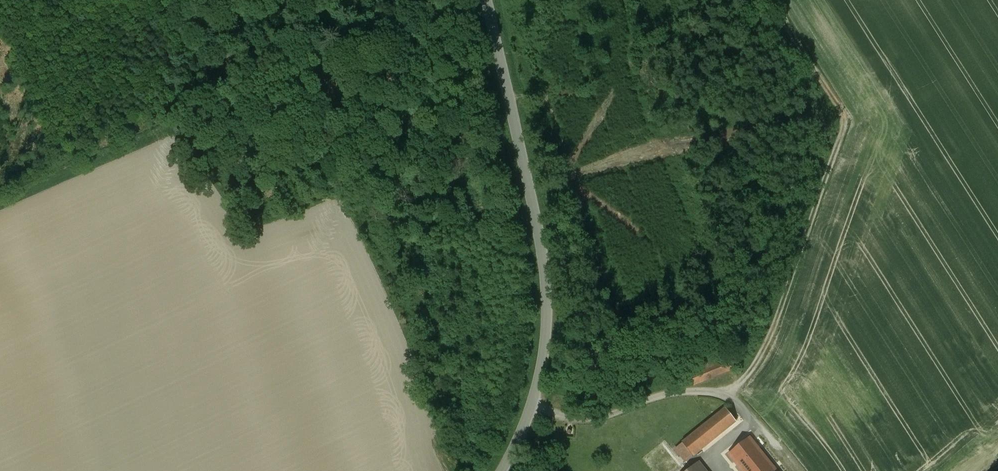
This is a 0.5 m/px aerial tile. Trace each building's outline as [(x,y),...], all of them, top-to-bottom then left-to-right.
[(725,408),(682,442),(694,457),(737,423),(725,408)] [(750,439),(730,455),(743,470),(762,470),(770,465),(750,439)] [(699,461),(686,470),(706,470),(699,461)]
